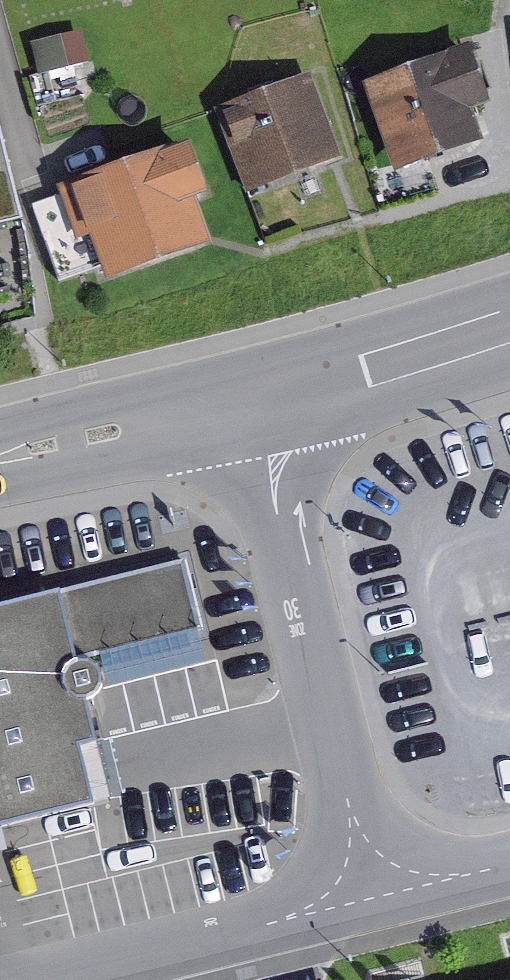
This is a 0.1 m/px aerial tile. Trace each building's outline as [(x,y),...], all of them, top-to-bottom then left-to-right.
[(81,25),(29,38),(38,70),(89,57),(81,25)] [(470,33),(361,73),(395,164),(483,132),(471,101),(492,94),(470,33)] [(311,67),(215,101),(246,189),(343,154),(311,67)] [(21,212),(0,124),(0,217),(21,212)] [(165,137),(56,176),(60,189),(76,233),(90,228),(101,259),(106,272),(213,234),(195,185),(207,181),(190,133),(167,141),(165,137)] [(76,233),(60,189),(31,200),(58,274),(101,259),(90,228),(76,233)] [(92,793),(80,734),(100,731),(87,686),(93,683),(102,674),(102,662),(95,654),(86,648),(203,621),(188,553),(61,584),(58,579),(0,594),(0,816),(92,793)]
